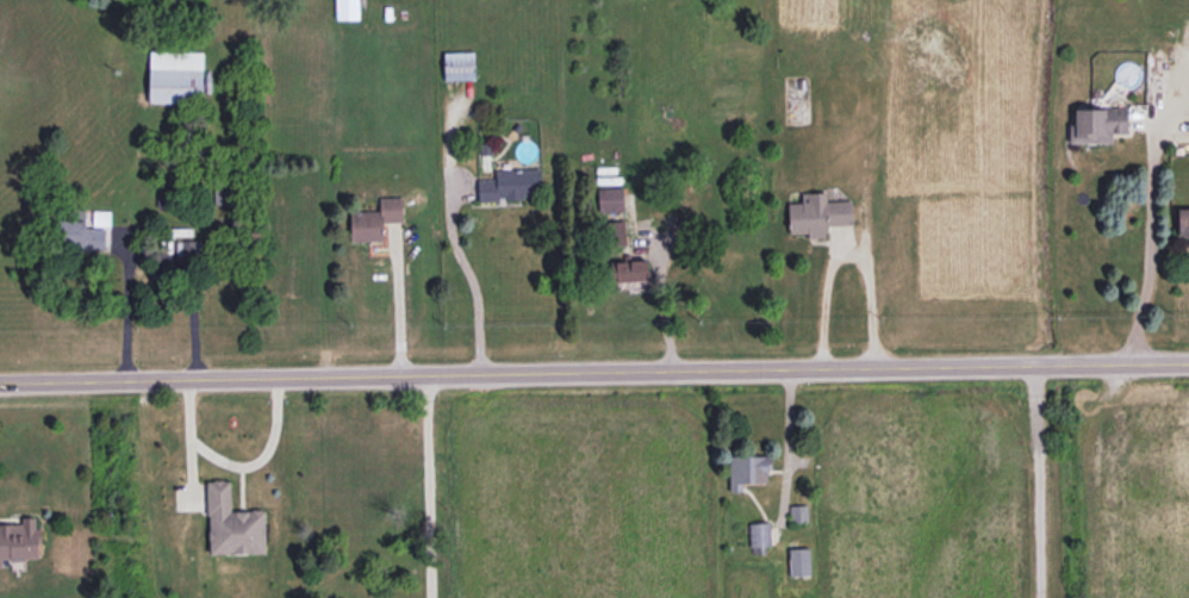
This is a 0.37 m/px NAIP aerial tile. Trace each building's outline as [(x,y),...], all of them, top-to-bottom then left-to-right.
[(203,51),(150,50),(149,101),(202,103),(203,51)] [(1113,143),(1113,134),(1128,134),(1128,107),(1075,108),(1075,124),(1069,124),(1069,143),(1113,143)] [(625,187),(598,188),(598,211),(625,210),(625,187)] [(828,237),(828,226),(853,225),(852,200),(826,201),(826,192),(802,192),(802,202),(788,202),(789,233),(807,233),(807,238),(828,237)] [(384,240),(384,222),(403,222),(403,196),(379,197),(379,211),(350,212),(351,241),(384,240)] [(1178,236),(1188,236),(1188,207),(1179,207),(1178,236)] [(182,248),(182,260),(195,259),(194,240),(181,241),(181,248),(182,248)] [(745,485),(770,484),(769,454),(728,455),(730,492),(745,492),(745,485)] [(208,480),(208,521),(231,521),(230,480),(208,480)] [(3,567),(2,559),(41,558),(41,527),(36,527),(36,516),(21,516),(21,523),(0,523),(0,567),(3,567)]
